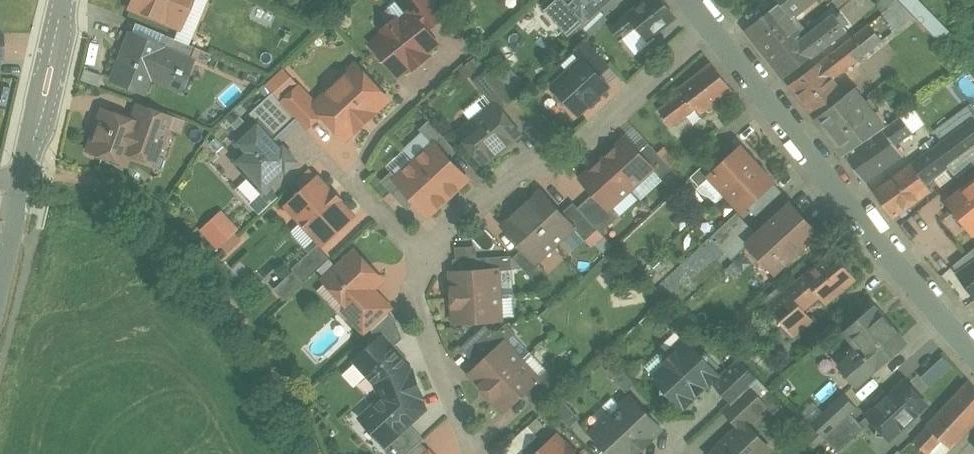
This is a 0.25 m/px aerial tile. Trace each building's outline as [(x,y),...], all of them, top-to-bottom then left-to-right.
[(132,7),(180,27),(191,0),(135,0),(132,7)] [(439,0),(402,0),(413,13),(414,12),(428,29),(449,12),(439,0)] [(545,11),(568,35),(608,0),(557,0),(545,11)] [(630,13),(639,25),(650,39),(678,17),(664,0),(645,0),(630,13)] [(749,28),(768,53),(799,28),(792,18),(815,0),(788,0),(782,5),(781,3),(749,28)] [(899,1),(884,13),(898,31),(915,18),(899,1)] [(602,6),(585,21),(595,32),(611,16),(602,6)] [(413,13),(402,22),(399,19),(385,30),(388,33),(376,43),(377,45),(376,50),(383,57),(388,58),(400,73),(413,63),(415,67),(429,56),(426,53),(439,42),(428,29),(414,12),(413,13)] [(630,13),(613,26),(622,38),(639,25),(630,13)] [(836,15),(806,37),(799,28),(768,53),(788,78),(848,31),(836,15)] [(872,25),(792,86),(817,118),(819,118),(848,95),(835,79),(885,41),(872,25)] [(163,46),(132,33),(113,79),(144,92),(150,76),(172,85),(178,71),(187,75),(194,59),(192,59),(163,47),(164,46),(163,46)] [(197,47),(167,35),(163,46),(164,46),(163,47),(192,59),(197,47)] [(611,65),(588,40),(576,51),(585,60),(586,59),(600,75),(611,65)] [(585,60),(556,86),(559,89),(558,95),(565,102),(572,103),(580,112),(590,103),(593,103),(600,98),(600,94),(610,85),(600,75),(586,59),(585,60)] [(713,63),(681,87),(684,91),(699,110),(703,115),(735,90),(713,63)] [(317,103),(317,104),(325,113),(348,138),(390,99),(359,65),(317,103)] [(516,96),(494,68),(478,81),(497,104),(498,103),(502,108),(516,96)] [(317,103),(301,86),(283,102),(301,121),(308,128),(325,113),(317,104),(317,103)] [(855,89),(848,95),(819,118),(847,154),(884,129),(885,128),(855,89)] [(684,91),(660,109),(675,128),(699,110),(684,91)] [(274,93),(252,113),(260,121),(260,120),(280,141),(301,121),(283,102),(274,93)] [(173,115),(139,103),(134,117),(141,120),(140,124),(166,134),(168,127),(173,115)] [(497,104),(462,132),(486,162),(499,151),(500,151),(507,145),(522,133),(502,108),(498,103),(497,104)] [(125,117),(104,109),(89,150),(91,150),(91,153),(105,158),(107,156),(108,156),(113,153),(128,158),(130,153),(155,162),(166,134),(140,124),(141,120),(134,117),(126,115),(125,117)] [(183,119),(173,115),(168,127),(179,131),(183,119)] [(885,128),(884,129),(896,145),(913,133),(902,116),(885,128)] [(934,147),(946,163),(973,143),(973,118),(934,147)] [(260,121),(238,142),(246,151),(236,160),(265,191),(298,160),(280,141),(260,120),(260,121)] [(441,131),(431,120),(422,129),(432,139),(441,131)] [(884,129),(847,154),(869,182),(904,157),(896,145),(884,129)] [(456,147),(441,131),(432,139),(436,143),(447,155),(456,147)] [(641,152),(627,137),(605,157),(633,188),(655,169),(655,168),(641,152)] [(734,139),(707,163),(715,172),(742,147),(734,139)] [(447,155),(436,143),(417,160),(450,197),(470,179),(447,155)] [(674,168),(651,143),(641,152),(655,168),(655,169),(663,178),(674,168)] [(776,181),(743,146),(742,147),(715,172),(711,176),(744,211),(750,206),(761,196),(775,183),(776,181)] [(912,165),(876,191),(896,217),(931,191),(926,184),(948,166),(946,163),(934,147),(912,164),(912,165)] [(633,188),(605,157),(583,178),(596,192),(611,209),(612,208),(633,188)] [(450,197),(417,160),(398,178),(402,183),(417,199),(431,214),(450,197)] [(707,163),(696,173),(704,182),(711,176),(715,172),(707,163)] [(393,172),(384,181),(394,191),(402,183),(398,178),(393,172)] [(334,191),(320,177),(289,205),(325,244),(356,215),(343,201),(344,199),(335,190),(334,191)] [(951,201),(973,230),(973,182),(951,201)] [(417,199),(402,183),(394,191),(409,207),(417,199)] [(775,183),(761,196),(769,204),(783,191),(775,183)] [(564,213),(543,190),(528,203),(527,202),(522,206),(557,245),(576,228),(577,227),(564,213)] [(611,209),(596,192),(580,207),(600,229),(603,232),(620,217),(612,208),(611,209)] [(769,204),(761,196),(750,206),(758,214),(769,204)] [(580,207),(576,202),(564,213),(577,227),(576,228),(587,240),(600,229),(580,207)] [(759,234),(750,243),(751,244),(777,272),(820,233),(793,203),(759,234)] [(557,245),(522,206),(518,210),(519,211),(504,225),(525,248),(538,262),(539,262),(557,245)] [(759,234),(739,212),(713,236),(734,259),(751,244),(750,243),(759,234)] [(227,220),(212,233),(223,245),(237,231),(227,220)] [(319,245),(294,268),(307,281),(332,258),(319,245)] [(538,262),(525,248),(515,257),(539,284),(550,274),(539,262),(538,262)] [(955,265),(960,272),(973,263),(973,250),(955,265)] [(357,251),(327,279),(353,306),(354,307),(375,288),(384,280),(357,251)] [(787,292),(788,293),(772,307),(781,317),(782,316),(794,331),(810,317),(804,309),(821,295),(828,302),(857,278),(847,266),(848,261),(842,254),(837,254),(835,252),(805,276),(806,276),(787,292)] [(513,255),(479,257),(480,270),(500,269),(500,270),(514,269),(513,255)] [(959,273),(973,293),(973,263),(960,272),(959,273)] [(480,270),(453,272),(455,297),(502,294),(500,270),(500,269),(480,270)] [(290,301),(307,282),(296,272),(279,290),(290,301)] [(863,287),(840,305),(850,317),(872,298),(863,287)] [(375,288),(354,307),(353,306),(348,311),(368,333),(373,329),(391,313),(395,309),(375,288)] [(502,294),(455,297),(456,322),(503,319),(502,294)] [(877,307),(848,331),(863,349),(843,365),(859,385),(880,368),(880,369),(909,345),(877,307)] [(391,313),(373,329),(382,338),(384,336),(395,347),(405,338),(399,321),(391,313)] [(507,323),(495,334),(496,335),(483,347),(491,355),(505,342),(506,343),(516,333),(507,323)] [(486,325),(461,348),(471,358),(483,347),(496,335),(495,334),(486,325)] [(382,338),(358,360),(359,361),(370,374),(379,382),(385,398),(363,417),(387,443),(388,444),(411,422),(427,408),(423,397),(425,397),(415,370),(413,371),(410,364),(407,365),(404,367),(401,364),(404,362),(403,356),(395,347),(384,336),(382,338)] [(491,355),(471,374),(481,385),(483,384),(489,391),(488,392),(488,393),(523,361),(506,343),(505,342),(491,355)] [(690,342),(677,354),(669,354),(661,354),(648,366),(655,374),(655,375),(664,384),(663,393),(672,393),(686,408),(721,375),(710,363),(711,355),(702,354),(690,342)] [(948,356),(925,377),(934,388),(958,366),(948,356)] [(771,391),(742,359),(730,370),(738,378),(724,391),(735,402),(751,387),(763,399),(771,391)] [(359,361),(347,372),(358,385),(370,374),(359,361)] [(523,361),(488,393),(490,391),(497,399),(495,400),(505,411),(525,393),(540,379),(539,378),(523,361)] [(638,383),(625,368),(614,377),(628,392),(638,383)] [(549,369),(539,378),(540,379),(525,393),(534,402),(559,379),(549,369)] [(930,427),(953,448),(973,425),(973,387),(970,383),(930,427)] [(910,384),(903,390),(897,390),(875,411),(879,416),(879,436),(890,436),(892,438),(929,404),(910,384)] [(735,402),(726,410),(742,427),(748,422),(750,424),(769,406),(763,399),(751,387),(735,402)] [(845,394),(813,423),(827,437),(853,413),(858,408),(845,394)] [(593,433),(613,453),(638,453),(655,438),(654,437),(664,428),(633,395),(593,433)] [(582,418),(562,396),(551,405),(572,427),(582,418)] [(853,413),(827,437),(840,452),(866,428),(853,413)] [(411,422),(388,444),(387,443),(384,446),(392,453),(409,453),(426,438),(411,422)] [(714,453),(766,453),(772,448),(750,424),(748,422),(742,427),(714,453)] [(426,431),(430,446),(456,439),(451,424),(426,431)] [(906,451),(909,453),(920,453),(933,441),(924,433),(906,451)] [(540,453),(531,444),(521,453),(580,453),(574,447),(572,449),(559,436),(540,453)]
